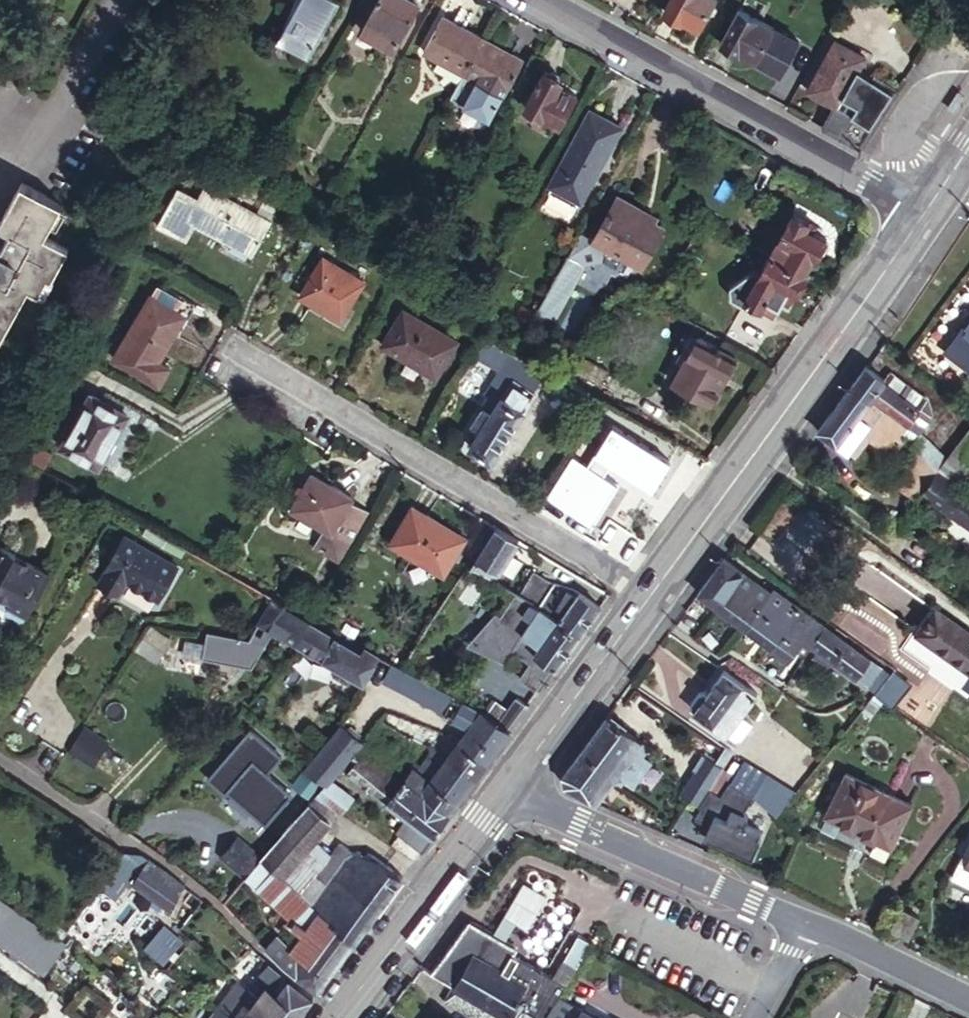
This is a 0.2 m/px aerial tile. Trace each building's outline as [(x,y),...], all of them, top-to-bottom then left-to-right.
[(279,38),(310,55),(340,0),(300,0),(279,38)] [(420,4),(413,0),(381,0),(373,16),(403,32),(420,4)] [(718,0),(669,0),(664,8),(683,19),(685,17),(703,27),(718,0)] [(740,8),(758,18),(766,4),(760,0),(745,0),(740,8)] [(756,57),(774,27),(758,18),(740,8),(722,40),(741,51),(743,49),(756,57)] [(427,55),(463,74),(482,39),(447,19),(427,55)] [(482,39),(463,74),(450,98),(489,119),(502,96),(503,96),(523,62),(482,39)] [(843,97),(865,57),(836,41),(809,90),(836,106),(824,127),(847,141),(866,133),(896,89),(874,77),(858,105),(843,97)] [(559,82),(540,71),(519,108),(554,128),(572,97),(555,87),(559,82)] [(586,119),(544,193),(574,210),(614,135),(586,119)] [(857,146),(866,133),(847,141),(857,146)] [(68,248),(45,236),(61,204),(22,183),(0,222),(0,226),(6,229),(0,241),(0,340),(28,288),(38,293),(47,277),(52,280),(68,248)] [(272,222),(225,194),(209,184),(202,196),(184,186),(164,220),(188,235),(197,221),(225,238),(228,234),(255,249),(272,222)] [(653,223),(614,201),(589,246),(640,274),(662,235),(651,228),(653,223)] [(792,217),(770,257),(803,276),(811,262),(814,264),(825,245),(810,236),(813,229),(792,217)] [(253,254),(255,249),(228,234),(225,238),(253,254)] [(340,317),(363,278),(322,254),(299,292),(340,317)] [(568,256),(527,330),(541,338),(582,264),(568,256)] [(803,276),(770,257),(744,304),(760,313),(764,307),(776,314),(783,302),(788,304),(803,276)] [(160,361),(186,316),(153,296),(127,341),(160,361)] [(424,368),(445,332),(407,309),(385,345),(424,368)] [(967,327),(964,325),(944,351),(968,371),(968,324),(967,327)] [(456,339),(445,332),(424,368),(435,375),(456,339)] [(708,406),(733,360),(695,339),(670,385),(708,406)] [(926,399),(873,359),(866,367),(884,380),(882,383),(922,413),(917,421),(912,417),(904,427),(916,436),(927,421),(926,399)] [(884,380),(866,367),(864,365),(848,386),(904,427),(912,417),(917,421),(922,413),(882,383),(884,380)] [(535,393),(513,380),(510,383),(497,376),(486,395),(499,402),(491,416),(483,411),(473,428),(480,432),(470,449),(493,462),(535,393)] [(894,450),(903,438),(899,434),(904,427),(848,386),(816,429),(815,431),(846,453),(847,452),(860,434),(866,438),(876,446),(880,440),(894,450)] [(129,415),(92,394),(62,443),(100,466),(129,415)] [(613,448),(632,417),(609,405),(592,434),(588,432),(549,496),(592,524),(599,514),(618,484),(587,465),(602,440),(613,448)] [(965,447),(968,442),(968,425),(946,458),(937,470),(968,494),(968,451),(965,447)] [(946,458),(916,436),(904,427),(899,434),(903,438),(917,452),(937,470),(946,458)] [(866,438),(860,434),(847,452),(853,456),(866,438)] [(894,450),(880,440),(876,446),(890,456),(894,450)] [(937,470),(917,452),(908,465),(916,470),(901,491),(916,501),(920,495),(937,470)] [(916,470),(908,465),(894,485),(901,491),(916,470)] [(937,470),(920,495),(968,530),(968,494),(937,470)] [(623,475),(618,484),(599,514),(642,542),(667,502),(623,475)] [(315,547),(319,550),(348,499),(314,478),(292,513),(301,518),(323,532),(315,547)] [(348,499),(319,550),(342,563),(369,518),(351,508),(353,502),(348,499)] [(442,571),(463,537),(412,506),(391,540),(442,571)] [(293,532),(301,518),(292,513),(285,526),(293,532)] [(492,580),(519,540),(495,526),(470,566),(492,580)] [(156,601),(177,563),(125,535),(98,583),(121,595),(127,585),(156,601)] [(26,617),(49,568),(0,545),(0,605),(26,617)] [(742,570),(723,557),(698,591),(717,604),(742,570)] [(771,590),(742,570),(717,604),(745,624),(771,590)] [(532,572),(517,596),(536,608),(545,594),(551,585),(532,572)] [(564,593),(551,585),(545,594),(558,603),(564,593)] [(773,587),(771,590),(745,624),(772,643),(798,605),(773,587)] [(555,667),(579,634),(536,608),(517,596),(513,593),(497,618),(492,615),(476,641),(477,645),(503,662),(510,651),(512,648),(524,653),(528,654),(533,652),(555,667)] [(579,634),(599,608),(577,593),(566,608),(558,603),(545,594),(536,608),(579,634)] [(248,640),(206,632),(202,659),(241,666),(251,649),(261,651),(273,631),(292,642),(305,620),(285,609),(288,602),(273,594),(248,640)] [(825,620),(800,603),(798,605),(823,623),(825,620)] [(823,623),(798,605),(772,643),(789,655),(801,639),(809,644),(823,623)] [(935,610),(916,636),(968,674),(968,634),(935,610)] [(305,620),(292,642),(341,669),(352,676),(367,683),(382,657),(365,647),(361,653),(305,620)] [(833,625),(825,620),(823,623),(831,628),(833,625)] [(831,628),(823,623),(809,644),(811,646),(819,651),(829,638),(826,636),(831,629),(831,628)] [(870,656),(872,653),(833,625),(831,628),(870,656)] [(167,639),(146,626),(132,652),(153,664),(167,639)] [(870,656),(831,628),(831,629),(826,636),(829,638),(819,651),(855,677),(861,668),(870,656)] [(532,666),(548,677),(555,667),(533,652),(528,654),(524,653),(512,648),(510,651),(528,664),(528,663),(532,666)] [(251,668),(261,651),(251,649),(241,666),(251,668)] [(881,664),(870,656),(861,668),(855,677),(866,685),(881,664)] [(521,682),(532,666),(528,663),(528,664),(517,679),(521,682)] [(401,668),(397,666),(387,684),(396,689),(408,672),(401,668)] [(536,693),(548,677),(532,666),(521,682),(536,693)] [(878,697),(880,699),(900,672),(892,667),(872,693),(878,697)] [(352,676),(341,669),(341,670),(339,672),(338,675),(338,677),(340,681),(343,683),(345,683),(347,683),(349,683),(350,682),(353,677),(352,676)] [(408,672),(396,689),(469,731),(495,750),(509,731),(496,724),(408,672)] [(754,695),(724,672),(706,695),(703,694),(700,694),(698,695),(691,704),(691,707),(691,709),(693,711),(696,714),(725,734),(738,716),(754,695)] [(866,716),(880,699),(878,697),(872,693),(867,699),(858,711),(866,716)] [(496,724),(509,731),(526,707),(515,699),(496,724)] [(607,714),(564,773),(564,784),(598,802),(643,741),(607,714)] [(750,725),(738,716),(725,734),(733,741),(738,740),(750,725)] [(360,742),(340,727),(305,771),(322,786),(329,780),(353,751),(360,742)] [(495,750),(469,731),(459,743),(487,762),(495,750)] [(77,739),(68,753),(92,770),(101,755),(77,739)] [(231,793),(267,822),(289,796),(264,776),(278,758),(255,739),(216,784),(229,795),(231,793)] [(405,776),(360,742),(353,751),(360,755),(348,773),(386,803),(403,779),(405,776)] [(475,777),(487,762),(459,743),(448,757),(475,777)] [(733,753),(725,747),(718,757),(727,763),(733,753)] [(458,803),(475,777),(448,757),(438,750),(436,752),(431,749),(415,771),(458,803)] [(711,786),(723,768),(715,763),(703,755),(678,794),(692,803),(688,808),(695,812),(711,786)] [(727,763),(718,757),(715,763),(723,768),(727,763)] [(727,771),(723,768),(711,786),(720,793),(728,781),(731,783),(754,798),(764,780),(767,777),(744,761),(741,766),(733,762),(727,771)] [(411,768),(405,776),(403,779),(450,816),(460,804),(458,803),(415,771),(411,768)] [(906,806),(843,775),(822,817),(836,824),(871,840),(886,847),(906,806)] [(403,779),(386,803),(409,821),(431,837),(433,839),(450,816),(403,779)] [(329,780),(322,786),(316,794),(338,809),(341,811),(352,796),(329,780)] [(761,805),(763,807),(775,788),(764,780),(754,798),(758,801),(761,802),(761,805)] [(746,810),(754,798),(731,783),(723,795),(746,810)] [(720,793),(711,786),(695,812),(701,817),(705,819),(720,793)] [(338,809),(316,794),(262,859),(282,876),(297,859),(338,809)] [(695,812),(688,808),(684,816),(680,821),(693,829),(701,817),(695,812)] [(675,819),(680,821),(684,816),(680,812),(675,819)] [(836,824),(822,817),(816,830),(829,837),(836,824)] [(419,853),(431,837),(409,821),(397,836),(419,853)] [(865,854),(880,861),(886,847),(871,840),(865,854)] [(958,863),(963,866),(968,855),(968,841),(958,863)] [(245,880),(259,863),(237,843),(220,862),(243,882),(245,880)] [(355,941),(401,879),(373,857),(370,860),(352,854),(338,844),(314,877),(312,876),(299,894),(355,941)] [(958,863),(951,876),(968,885),(968,855),(963,866),(958,863)] [(133,856),(117,856),(104,874),(160,914),(176,889),(149,867),(133,856)] [(282,876),(262,859),(261,861),(299,894),(312,876),(314,873),(297,859),(282,876)] [(290,951),(326,979),(355,941),(299,894),(261,861),(259,863),(245,880),(290,918),(288,922),(302,935),(291,950),(290,951)] [(36,977),(57,946),(0,906),(0,951),(36,977)] [(918,917),(901,907),(889,929),(908,939),(918,917)] [(154,930),(137,952),(156,968),(174,944),(154,930)] [(577,933),(563,957),(575,964),(589,940),(577,933)] [(274,936),(265,948),(318,990),(326,979),(290,951),(291,950),(274,936)] [(429,976),(456,991),(477,1004),(502,1017),(505,1017),(506,1017),(539,1017),(548,1003),(524,988),(524,987),(507,977),(511,969),(509,969),(494,959),(490,966),(453,943),(443,956),(439,953),(433,962),(437,964),(429,976)] [(509,969),(511,969),(507,977),(524,987),(524,988),(548,1003),(539,1017),(545,1017),(546,1015),(561,986),(515,960),(509,969)] [(257,964),(253,969),(258,974),(249,987),(260,994),(255,1001),(277,1017),(291,1017),(304,1001),(257,964)] [(255,1001),(230,982),(209,1009),(221,1017),(277,1017),(255,1001)] [(456,991),(447,1005),(470,1017),(502,1017),(477,1004),(456,991)] [(194,999),(202,1004),(206,998),(199,992),(195,997),(194,999)] [(209,1009),(209,1008),(201,1017),(221,1017),(209,1009)]
